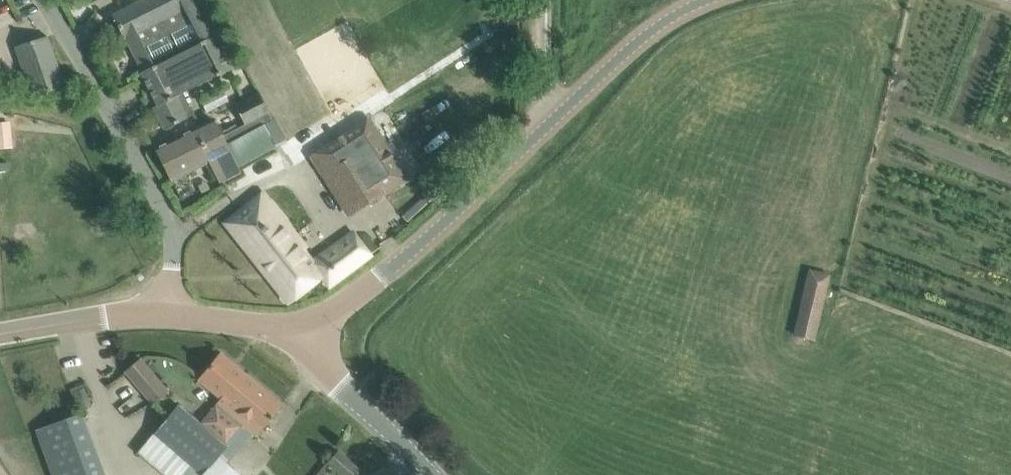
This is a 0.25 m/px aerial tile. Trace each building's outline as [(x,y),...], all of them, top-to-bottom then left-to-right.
[(129,6),(112,15),(124,39),(125,38),(142,71),(140,72),(157,105),(153,107),(164,129),(194,114),(183,92),(216,75),(217,76),(231,69),(196,0),(141,0),(129,6)] [(47,36),(28,42),(15,46),(32,97),(64,86),(47,36)] [(234,104),(238,112),(244,124),(221,135),(212,118),(155,147),(172,180),(209,161),(220,183),(240,173),(236,166),(284,142),(258,92),(234,104)] [(313,154),(340,197),(351,214),(407,179),(368,118),(313,154)] [(0,122),(0,150),(14,149),(12,122),(0,122)] [(264,192),(225,223),(287,302),(320,275),(328,285),(369,255),(352,232),(313,263),(293,237),(297,234),(264,192)] [(814,341),(831,273),(809,268),(793,335),(814,341)] [(198,379),(229,405),(251,378),(220,352),(198,379)] [(153,404),(168,391),(140,358),(124,371),(153,404)] [(282,404),(251,378),(229,405),(259,431),(282,404)] [(85,388),(74,392),(80,408),(91,403),(85,388)] [(177,405),(137,451),(164,474),(237,474),(222,462),(243,438),(210,409),(199,423),(177,405)] [(42,427),(36,429),(53,474),(104,474),(81,413),(42,427)] [(342,474),(351,474),(357,468),(337,450),(327,462),(342,474)]
